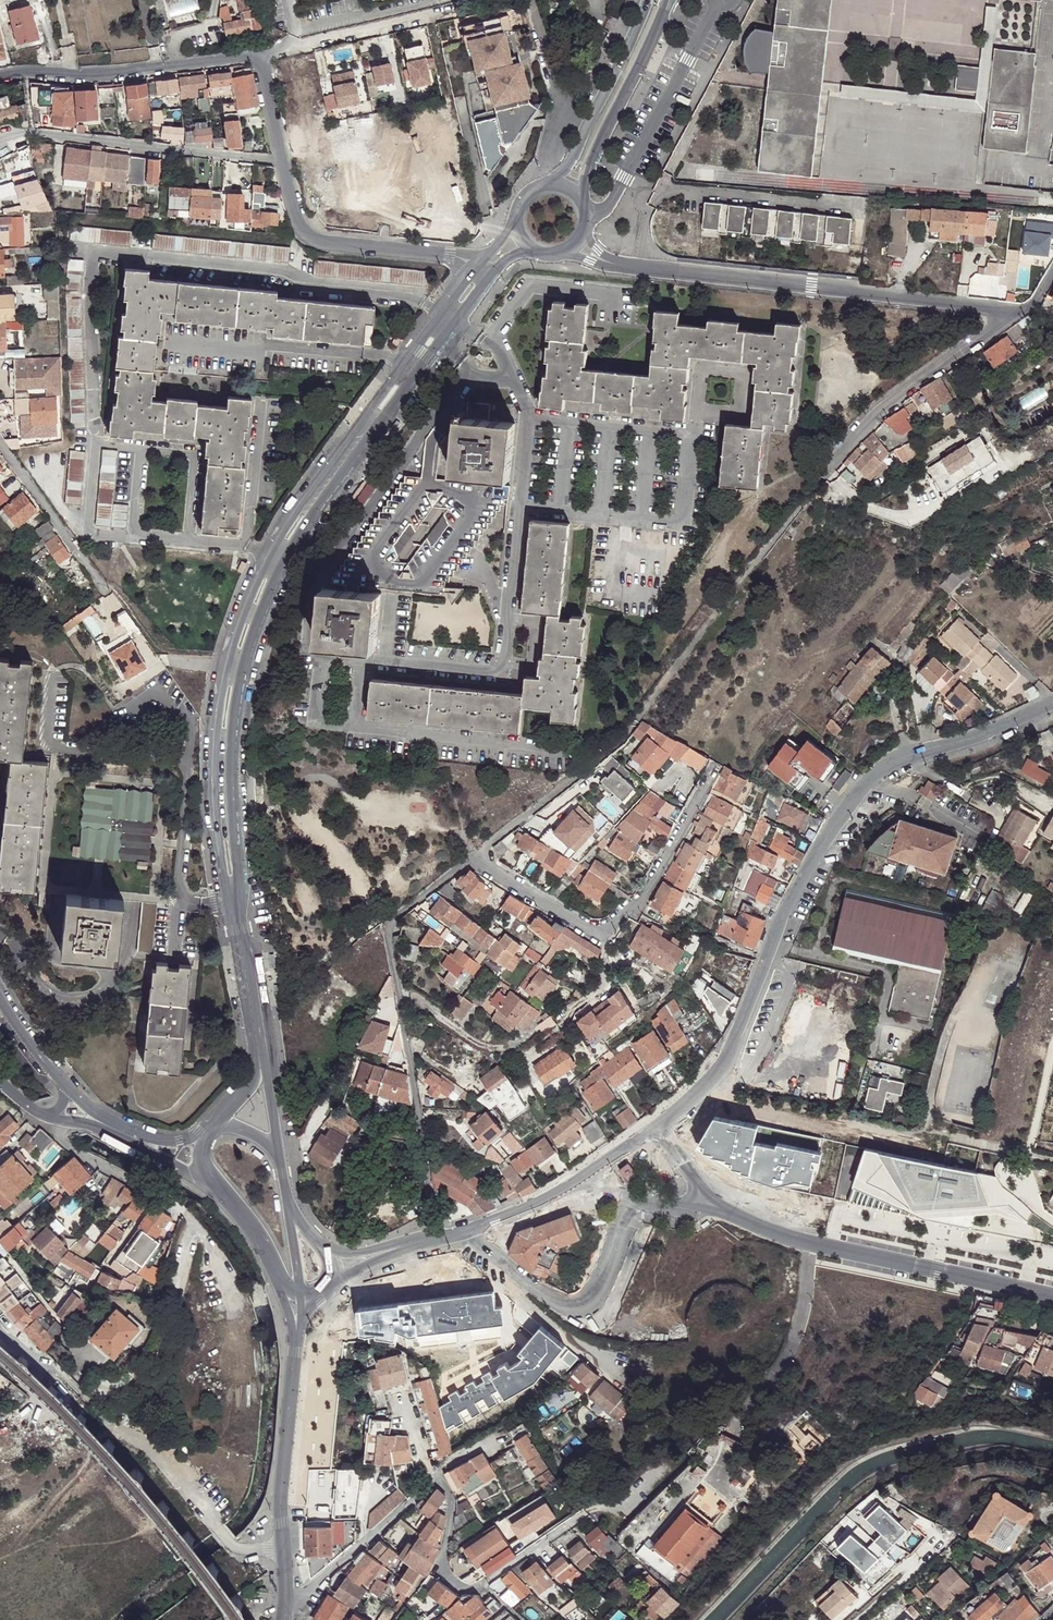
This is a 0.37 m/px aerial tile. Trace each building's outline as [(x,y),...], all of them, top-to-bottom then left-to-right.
[(28,40),(25,27),(33,25),(34,24),(29,3),(28,3),(27,0),(6,0),(9,10),(13,27),(17,43),(28,40)] [(247,11),(245,0),(236,0),(241,20),(245,19),(243,12),(247,11)] [(255,9),(252,0),(245,0),(247,11),(255,9)] [(774,31),(756,28),(751,33),(746,41),(744,52),(746,63),(748,68),(751,71),(770,73),(760,169),(813,173),(821,94),(822,82),(832,0),(778,0),(774,31)] [(227,5),(218,7),(221,19),(230,16),(227,5)] [(260,28),(255,9),(247,11),(243,12),(245,19),(241,20),(225,23),(227,35),(244,31),(252,30),(260,28)] [(264,29),(260,10),(255,9),(260,28),(264,29)] [(9,28),(13,27),(9,10),(4,11),(9,28)] [(495,112),(528,104),(519,65),(517,65),(510,67),(508,58),(503,35),(512,33),(508,16),(462,27),(464,36),(468,35),(469,42),(485,113),(474,116),(472,119),(473,124),(496,119),(495,112)] [(25,27),(28,40),(36,38),(33,25),(25,27)] [(462,44),(469,42),(468,35),(464,36),(462,27),(458,28),(462,44)] [(1036,52),(995,47),(983,147),(1025,152),(1036,52)] [(510,67),(517,65),(515,56),(508,58),(510,67)] [(423,57),(405,61),(411,86),(429,81),(423,57)] [(371,65),(375,85),(393,81),(388,62),(371,65)] [(235,78),(251,74),(250,67),(234,71),(235,78)] [(188,78),(188,73),(177,74),(179,92),(178,92),(179,100),(196,98),(206,96),(204,76),(188,78)] [(231,84),(230,73),(208,76),(209,87),(226,84),(231,84)] [(255,97),(251,74),(235,78),(233,78),(237,100),(255,97)] [(375,85),(373,76),(365,78),(368,94),(377,92),(375,85)] [(354,79),(332,84),(336,107),(359,102),(354,79)] [(156,82),(158,95),(177,92),(175,80),(156,82)] [(21,99),(18,84),(3,88),(5,95),(8,103),(13,102),(21,99)] [(146,84),(125,86),(128,121),(149,119),(146,84)] [(223,105),(235,104),(232,89),(231,84),(226,84),(227,92),(221,94),(223,105)] [(112,87),(113,89),(114,102),(123,102),(121,87),(112,87)] [(76,106),(78,120),(82,119),(98,118),(97,113),(96,106),(95,89),(75,91),(76,99),(76,106)] [(100,107),(114,106),(114,102),(113,89),(98,91),(100,107)] [(52,99),(53,92),(53,91),(53,90),(51,90),(38,91),(38,95),(38,106),(52,105),(52,99)] [(73,98),(72,91),(54,91),(53,92),(52,99),(52,105),(52,114),(53,114),(54,105),(71,107),(73,114),(74,106),(74,103),(73,98)] [(8,103),(5,95),(0,96),(0,110),(9,107),(8,103)] [(209,107),(208,96),(206,96),(196,98),(197,108),(209,107)] [(257,106),(255,97),(237,100),(239,110),(257,106)] [(27,122),(26,104),(25,104),(16,106),(15,106),(18,116),(20,122),(27,122)] [(225,121),(239,120),(235,104),(223,105),(225,121)] [(483,169),(485,172),(488,172),(490,170),(501,156),(499,154),(498,146),(512,143),(537,111),(528,104),(495,112),(496,119),(473,124),(483,169)] [(54,105),(53,114),(53,125),(72,126),(73,126),(73,114),(71,107),(54,105)] [(15,106),(9,107),(0,110),(0,122),(18,116),(15,106)] [(421,163),(454,156),(447,122),(438,124),(435,113),(412,118),(421,163)] [(316,155),(360,150),(359,137),(372,136),(370,117),(328,122),(330,138),(314,139),(316,155)] [(77,130),(77,134),(84,134),(82,119),(78,120),(76,120),(77,130)] [(243,144),(243,141),(239,120),(225,121),(228,147),(243,144)] [(195,131),(209,130),(208,121),(194,122),(194,124),(195,131)] [(185,131),(185,133),(195,131),(194,124),(184,125),(185,131)] [(169,131),(169,130),(169,128),(157,127),(155,126),(155,130),(154,137),(169,139),(169,134),(169,131)] [(182,131),(169,130),(169,131),(169,134),(169,139),(181,140),(182,138),(182,135),(182,131)] [(196,140),(196,142),(197,142),(201,142),(210,141),(209,130),(195,131),(196,140)] [(184,138),(184,146),(196,148),(196,142),(196,140),(195,131),(185,133),(185,136),(184,138)] [(244,154),(253,154),(251,140),(243,141),(243,144),(244,154)] [(53,158),(54,147),(30,144),(30,146),(33,161),(43,162),(44,157),(53,158)] [(33,161),(30,146),(15,153),(21,168),(24,173),(31,171),(34,170),(33,161)] [(66,149),(63,179),(88,182),(88,179),(89,171),(91,152),(66,149)] [(103,181),(105,154),(96,152),(91,152),(89,171),(88,179),(103,181)] [(128,157),(105,154),(103,181),(125,183),(128,157)] [(144,159),(130,158),(128,184),(142,185),(144,159)] [(158,161),(147,161),(147,184),(157,184),(158,161)] [(34,178),(31,171),(24,173),(26,182),(34,178)] [(34,197),(38,208),(50,207),(35,178),(34,178),(26,182),(30,193),(33,193),(34,197)] [(125,183),(103,181),(101,190),(124,192),(125,183)] [(14,185),(18,197),(27,194),(30,193),(26,182),(14,185)] [(262,186),(252,185),(251,212),(257,213),(259,194),(262,194),(262,186)] [(171,189),(170,196),(188,198),(188,191),(171,189)] [(22,211),(39,210),(38,208),(34,197),(29,199),(27,194),(18,197),(20,205),(22,211)] [(229,195),(229,197),(229,209),(243,210),(244,196),(229,195)] [(188,198),(170,196),(169,208),(187,210),(188,198)] [(229,197),(222,196),(221,199),(219,215),(225,215),(227,215),(228,209),(229,209),(229,197)] [(209,217),(211,198),(207,198),(191,197),(189,218),(209,219),(209,217)] [(101,198),(99,206),(109,207),(110,199),(101,198)] [(221,199),(211,198),(209,217),(220,218),(219,215),(221,199)] [(721,202),(707,202),(705,226),(719,227),(721,202)] [(746,205),(732,204),(729,228),(743,230),(746,205)] [(3,212),(3,213),(20,211),(22,211),(20,205),(5,208),(0,208),(1,213),(3,212)] [(770,208),(756,206),(752,230),(766,232),(770,208)] [(889,234),(888,254),(903,255),(904,235),(906,218),(907,207),(891,207),(889,234)] [(926,209),(907,207),(906,218),(925,220),(926,209)] [(931,230),(940,230),(958,232),(987,234),(989,212),(933,207),(933,209),(932,221),(931,230)] [(926,208),(926,209),(925,220),(932,221),(933,209),(926,208)] [(228,209),(227,215),(226,221),(248,222),(248,211),(243,210),(229,209),(228,209)] [(795,211),(781,210),(777,234),(792,235),(795,211)] [(257,213),(251,212),(250,226),(261,227),(261,223),(267,224),(276,224),(276,213),(263,213),(260,213),(257,213)] [(820,214),(806,212),(802,236),(816,237),(820,214)] [(989,212),(987,234),(995,235),(997,213),(989,212)] [(853,217),(830,214),(828,230),(835,231),(835,241),(851,243),(853,217)] [(5,242),(10,241),(11,244),(23,244),(22,216),(20,217),(3,217),(0,217),(0,240),(5,242)] [(69,241),(129,248),(131,233),(71,226),(69,241)] [(940,230),(940,239),(957,241),(958,232),(940,230)] [(288,249),(152,234),(150,250),(286,265),(288,249)] [(994,267),(999,263),(993,256),(987,260),(994,267)] [(64,289),(79,291),(82,261),(67,259),(64,289)] [(313,278),(427,291),(428,275),(315,263),(313,278)] [(271,327),(274,298),(274,293),(248,290),(147,280),(148,271),(125,268),(121,300),(123,300),(122,313),(125,314),(123,337),(120,337),(116,367),(119,367),(118,390),(114,390),(113,404),(111,404),(109,434),(132,436),(132,429),(163,432),(163,436),(194,439),(194,436),(210,437),(210,441),(207,441),(205,456),(209,456),(205,497),(201,532),(217,534),(218,527),(238,528),(245,468),(242,467),(243,460),(246,460),(247,445),(244,444),(245,430),(248,430),(252,400),(228,397),(227,409),(197,406),(197,402),(167,399),(167,402),(151,400),(151,393),(155,393),(157,378),(153,377),(156,342),(160,342),(161,327),(158,327),(159,311),(174,313),(175,319),(263,329),(263,326),(271,327)] [(6,276),(6,285),(21,284),(21,276),(6,276)] [(57,319),(56,287),(45,287),(46,320),(57,319)] [(85,430),(79,291),(64,293),(69,431),(85,430)] [(4,322),(4,311),(14,310),(12,294),(0,295),(0,322),(4,322)] [(364,323),(371,324),(373,308),(274,298),(270,335),(361,345),(364,323)] [(750,425),(763,427),(763,422),(774,423),(774,428),(784,429),(784,422),(789,422),(792,392),(788,391),(788,385),(792,385),(793,369),(790,368),(791,355),(795,355),(796,340),(797,340),(799,326),(776,324),(775,336),(745,334),(738,333),(739,326),(708,323),(707,329),(678,326),(678,316),(655,313),(654,329),(653,344),(655,344),(655,350),(651,350),(648,379),(582,371),(582,368),(585,368),(587,353),(583,352),(587,308),(575,307),(574,311),(563,310),(564,305),(553,304),(552,311),(548,311),(546,327),(547,327),(546,341),(549,341),(549,348),(545,348),(543,362),(547,363),(545,377),(542,377),(541,390),(540,390),(539,406),(561,409),(563,398),(599,402),(599,409),(630,413),(631,406),(659,409),(658,419),(682,421),(684,405),(682,405),(683,390),(680,390),(680,383),(685,383),(687,355),(742,360),(755,362),(755,366),(752,366),(750,380),(754,381),(752,402),(750,425)] [(1018,322),(1003,333),(1005,336),(1007,336),(1009,337),(1014,334),(1016,336),(1017,335),(1019,337),(1023,334),(1022,331),(1023,330),(1018,322)] [(368,346),(371,324),(364,323),(361,345),(368,346)] [(1007,336),(1005,336),(985,351),(995,365),(1017,350),(1009,337),(1007,336)] [(0,350),(0,358),(12,357),(13,357),(24,357),(23,348),(5,348),(5,350),(0,350)] [(59,395),(58,355),(24,357),(13,357),(14,387),(46,386),(46,396),(56,396),(59,395)] [(922,390),(925,394),(934,410),(952,399),(939,379),(922,390)] [(922,390),(911,397),(915,401),(925,394),(922,390)] [(46,396),(30,397),(30,415),(20,415),(20,438),(57,436),(56,396),(46,396)] [(913,404),(905,409),(910,414),(918,409),(914,403),(913,404)] [(964,420),(971,415),(964,408),(958,413),(964,420)] [(905,409),(884,421),(890,427),(892,427),(907,417),(910,416),(910,414),(905,409)] [(456,417),(449,475),(507,481),(513,423),(456,417)] [(907,417),(892,427),(902,438),(914,429),(907,417)] [(757,487),(763,427),(750,425),(725,424),(718,483),(757,487)] [(866,441),(849,457),(868,475),(869,474),(884,461),(890,453),(883,440),(873,432),(866,441)] [(982,435),(927,462),(941,490),(996,463),(982,435)] [(895,449),(903,461),(918,452),(910,440),(895,449)] [(113,526),(117,504),(119,451),(104,451),(99,525),(113,526)] [(74,452),(69,502),(83,505),(89,452),(74,452)] [(875,474),(878,477),(889,467),(884,461),(869,474),(872,477),(875,474)] [(507,481),(449,475),(431,473),(409,471),(407,478),(404,478),(404,484),(401,484),(400,490),(396,490),(395,495),(392,495),(391,501),(388,501),(386,507),(383,507),(383,513),(379,513),(378,519),(375,519),(374,525),(370,525),(369,532),(365,532),(364,537),(360,538),(360,544),(356,544),(356,549),(352,550),(351,556),(347,555),(347,562),(343,562),(342,568),(339,568),(338,574),(335,574),(334,580),(442,592),(444,574),(454,575),(455,568),(459,568),(460,562),(464,562),(465,556),(468,556),(470,550),(473,550),(474,544),(478,544),(479,537),(482,537),(483,531),(487,531),(488,525),(491,525),(492,519),(496,519),(497,513),(500,513),(501,508),(505,508),(507,481)] [(9,499),(0,486),(0,505),(9,499)] [(21,493),(2,507),(14,525),(34,511),(21,493)] [(131,504),(117,504),(113,526),(130,528),(131,504)] [(2,507),(0,509),(0,514),(10,529),(14,525),(2,507)] [(50,528),(51,528),(45,521),(34,529),(40,536),(41,535),(50,528)] [(529,612),(549,615),(561,616),(566,617),(576,525),(538,521),(529,612)] [(41,535),(46,542),(54,536),(50,528),(41,535)] [(41,547),(46,542),(41,535),(40,536),(24,551),(28,557),(41,549),(41,547)] [(56,560),(66,554),(54,536),(46,542),(56,560)] [(1003,545),(1005,552),(1006,555),(1019,551),(1015,539),(1003,545)] [(997,558),(1005,552),(1002,547),(994,552),(997,558)] [(940,585),(949,593),(973,568),(964,559),(940,585)] [(364,633),(363,647),(376,649),(383,592),(325,586),(319,642),(354,646),(356,633),(364,633)] [(94,610),(89,604),(77,613),(82,619),(90,613),(94,610)] [(130,618),(124,610),(115,616),(125,630),(127,633),(136,627),(130,618)] [(82,619),(77,613),(61,625),(65,630),(82,619)] [(528,676),(526,695),(525,707),(555,710),(554,720),(577,723),(579,707),(578,707),(580,691),(576,691),(577,677),(581,678),(583,663),(579,662),(579,656),(584,656),(587,625),(583,624),(584,619),(573,617),(572,622),(561,621),(561,616),(549,615),(544,658),(540,659),(539,673),(542,673),(542,677),(528,676)] [(976,670),(988,656),(975,644),(976,642),(954,622),(939,638),(961,660),(963,657),(976,670)] [(61,625),(57,628),(61,633),(65,630),(61,625)] [(891,646),(894,649),(897,651),(899,649),(899,648),(911,632),(907,627),(893,643),(891,646)] [(354,646),(363,647),(364,633),(356,633),(354,646)] [(144,665),(130,638),(107,650),(114,664),(116,663),(123,677),(144,665)] [(917,659),(928,646),(923,642),(916,652),(913,655),(917,659)] [(913,655),(916,652),(910,647),(907,646),(901,652),(898,656),(907,663),(913,655)] [(852,670),(868,686),(891,663),(880,653),(875,647),(865,657),(858,664),(852,670)] [(22,756),(23,741),(24,733),(26,710),(27,704),(29,680),(30,674),(31,658),(20,656),(19,660),(8,659),(8,655),(0,654),(0,754),(9,755),(22,756)] [(992,658),(988,656),(976,670),(979,672),(992,658)] [(1014,679),(992,658),(979,672),(1001,693),(1014,679)] [(853,660),(847,666),(852,670),(858,664),(854,660),(853,660)] [(923,682),(933,691),(960,715),(974,699),(932,662),(918,677),(923,682)] [(863,692),(868,686),(852,670),(839,688),(838,689),(847,696),(854,703),(863,692)] [(525,707),(526,695),(373,678),(370,715),(521,731),(525,707)] [(930,693),(933,691),(923,682),(921,685),(930,693)] [(838,689),(839,688),(836,685),(831,691),(835,694),(838,689)] [(847,696),(838,689),(835,694),(842,701),(847,696)] [(826,725),(836,736),(858,715),(848,703),(826,725)] [(643,721),(633,734),(641,739),(648,731),(651,725),(643,721)] [(651,725),(648,731),(665,743),(671,736),(651,725)] [(671,736),(665,743),(661,748),(668,754),(680,741),(676,738),(671,736)] [(789,738),(767,765),(794,788),(812,767),(824,752),(810,740),(802,749),(789,738)] [(668,754),(661,748),(649,739),(633,757),(653,772),(668,754)] [(682,757),(690,747),(680,741),(668,754),(678,761),(682,757)] [(690,747),(682,757),(700,768),(707,757),(690,747)] [(824,752),(812,767),(826,779),(841,761),(827,749),(824,752)] [(22,756),(9,755),(0,843),(0,877),(0,880),(0,884),(10,885),(11,881),(23,882),(22,887),(34,888),(35,872),(36,865),(39,842),(40,835),(42,811),(43,805),(45,781),(46,774),(48,759),(22,756)] [(600,763),(611,774),(616,768),(627,778),(631,773),(611,755),(600,763)] [(716,783),(713,787),(736,799),(745,782),(730,772),(731,769),(726,767),(721,776),(720,775),(716,783)] [(627,778),(616,768),(611,774),(609,776),(607,774),(602,780),(604,782),(602,785),(611,793),(613,790),(625,800),(637,787),(627,778)] [(925,787),(922,785),(919,792),(934,800),(941,786),(928,779),(925,787)] [(78,851),(95,853),(101,854),(106,854),(140,859),(147,859),(148,845),(149,841),(150,836),(154,799),(154,791),(134,789),(94,784),(86,783),(86,784),(84,802),(83,807),(82,812),(78,843),(78,851)] [(99,792),(93,791),(87,845),(141,851),(146,798),(99,792)] [(656,801),(660,797),(651,791),(633,809),(642,815),(656,801)] [(780,803),(782,797),(781,796),(772,791),(769,800),(766,806),(776,812),(780,803)] [(713,796),(711,801),(722,806),(724,803),(713,796)] [(660,805),(656,801),(642,815),(648,818),(652,814),(660,805)] [(724,827),(732,812),(722,806),(711,801),(703,814),(713,820),(713,821),(722,825),(724,827)] [(812,817),(780,803),(776,812),(772,818),(805,833),(812,817)] [(724,827),(730,830),(741,811),(735,807),(732,812),(724,827)] [(648,818),(642,815),(633,809),(616,828),(619,831),(637,842),(651,821),(648,818)] [(1040,820),(1021,809),(1006,835),(1016,841),(1008,853),(1025,864),(1034,851),(1024,845),(1040,820)] [(590,827),(574,812),(555,832),(570,847),(590,827)] [(656,824),(659,820),(652,814),(648,818),(651,821),(654,823),(656,824)] [(699,849),(706,853),(713,841),(722,825),(713,821),(703,816),(692,834),(696,837),(694,840),(690,837),(686,842),(699,849)] [(800,868),(806,857),(798,853),(799,852),(788,846),(791,840),(779,833),(781,828),(762,817),(753,842),(800,868)] [(875,842),(871,848),(947,872),(959,835),(902,817),(899,829),(893,827),(887,830),(880,836),(875,842)] [(1045,832),(1052,837),(1052,819),(1045,832)] [(670,833),(672,828),(659,820),(656,824),(659,826),(670,833)] [(657,831),(659,826),(656,824),(654,823),(651,828),(657,831)] [(667,838),(670,833),(659,826),(657,831),(667,838)] [(555,832),(549,827),(538,838),(568,858),(574,851),(570,847),(555,832)] [(521,830),(518,828),(510,835),(512,840),(516,837),(521,830)] [(522,840),(526,833),(521,830),(516,837),(522,840)] [(637,842),(619,831),(608,848),(626,860),(637,842)] [(544,859),(551,849),(526,833),(522,840),(520,844),(544,859)] [(512,840),(510,835),(502,840),(506,846),(512,840)] [(658,855),(663,846),(649,837),(642,846),(645,848),(655,853),(658,855)] [(606,842),(602,838),(596,845),(601,848),(606,842)] [(495,846),(497,858),(509,849),(506,846),(502,840),(495,846)] [(706,853),(716,858),(722,847),(713,841),(706,853)] [(675,862),(695,872),(706,853),(699,849),(686,842),(675,862)] [(543,862),(544,859),(520,844),(518,846),(543,862)] [(653,856),(655,853),(645,848),(644,851),(653,856)] [(751,859),(760,864),(773,869),(778,858),(757,848),(751,859)] [(570,860),(551,849),(544,859),(564,871),(570,860)] [(564,871),(544,859),(543,862),(541,864),(561,877),(564,871)] [(594,861),(588,871),(610,884),(616,874),(594,861)] [(675,862),(665,881),(684,890),(695,872),(675,862)] [(584,868),(579,864),(568,874),(573,879),(584,868)] [(773,869),(760,864),(757,870),(770,876),(773,869)] [(610,884),(588,871),(578,888),(598,901),(606,891),(610,884)] [(470,873),(481,882),(485,879),(473,872),(470,873)] [(464,879),(459,884),(481,903),(492,892),(481,882),(470,873),(464,879)] [(459,874),(454,878),(459,884),(464,879),(459,874)] [(573,879),(568,874),(560,883),(566,887),(573,879)] [(758,900),(768,904),(778,883),(766,877),(755,898),(758,900)] [(684,890),(665,881),(652,903),(671,914),(684,890)] [(566,887),(560,883),(550,893),(557,897),(566,887)] [(623,901),(630,895),(610,884),(606,891),(623,901)] [(1035,891),(1028,887),(1015,905),(1023,911),(1035,891)] [(755,898),(734,889),(733,892),(726,912),(725,914),(731,917),(729,924),(735,926),(740,911),(752,915),(758,918),(762,919),(767,907),(757,903),(758,900),(755,898)] [(124,898),(67,891),(61,949),(118,956),(124,898)] [(953,916),(848,891),(834,949),(899,965),(889,1011),(929,1021),(953,916)] [(525,903),(510,894),(501,907),(516,916),(521,910),(525,903)] [(437,897),(433,895),(426,900),(432,903),(437,897)] [(462,913),(442,899),(432,913),(452,927),(455,923),(462,913)] [(157,901),(142,900),(137,949),(152,951),(157,901)] [(531,907),(525,903),(521,910),(531,916),(533,912),(529,910),(531,907)] [(766,921),(772,907),(768,904),(767,907),(762,919),(766,921)] [(756,948),(766,921),(762,919),(758,918),(752,915),(740,911),(735,926),(731,940),(756,948)] [(481,927),(462,913),(455,923),(452,927),(470,941),(473,936),(481,927)] [(725,914),(719,928),(727,930),(729,924),(731,917),(725,914)] [(429,915),(423,923),(427,927),(435,931),(436,930),(439,926),(440,926),(441,924),(429,915)] [(531,926),(553,942),(559,936),(562,933),(551,926),(539,916),(531,926)] [(566,928),(556,922),(551,926),(562,933),(566,928)] [(719,928),(717,935),(731,940),(735,926),(729,924),(727,930),(719,928)] [(661,936),(651,930),(643,925),(630,945),(672,971),(685,951),(677,945),(671,942),(661,936)] [(654,926),(653,925),(651,930),(661,936),(665,930),(654,926)] [(448,933),(440,926),(439,926),(436,930),(445,937),(448,933)] [(435,931),(427,927),(415,944),(436,945),(442,937),(440,935),(435,931)] [(481,927),(473,936),(470,941),(488,954),(491,949),(498,939),(481,927)] [(580,936),(566,928),(562,933),(559,936),(575,946),(580,936)] [(491,949),(488,954),(514,973),(523,960),(516,956),(523,947),(505,935),(501,941),(498,939),(491,949)] [(586,941),(580,936),(575,946),(581,950),(586,941)] [(463,952),(469,946),(463,941),(457,948),(460,950),(463,952)] [(601,950),(586,941),(581,950),(584,952),(597,959),(601,950)] [(415,962),(419,947),(405,944),(401,959),(415,962)] [(581,950),(575,946),(573,949),(582,955),(584,952),(581,950)] [(531,948),(526,955),(537,963),(542,956),(531,948)] [(463,952),(460,950),(453,958),(466,968),(473,973),(480,965),(463,952)] [(719,951),(716,962),(735,966),(750,971),(753,961),(719,951)] [(614,952),(609,954),(608,957),(608,962),(608,966),(611,967),(620,962),(614,952)] [(466,968),(453,958),(450,956),(442,966),(449,972),(459,979),(466,968)] [(193,963),(180,962),(180,966),(169,965),(169,960),(158,959),(156,967),(153,967),(144,1057),(148,1057),(147,1065),(158,1066),(158,1062),(170,1063),(170,1068),(182,1069),(184,1052),(184,1047),(185,1040),(188,1017),(188,1010),(191,986),(191,978),(193,963)] [(38,963),(36,965),(47,978),(51,975),(40,962),(38,963)] [(735,966),(716,962),(715,968),(733,974),(735,966)] [(735,966),(733,974),(748,978),(750,971),(735,966)] [(711,977),(698,968),(692,978),(704,986),(711,977)] [(526,988),(537,972),(534,970),(523,985),(526,988)] [(533,996),(548,976),(539,970),(537,972),(526,988),(524,990),(533,996)] [(459,979),(449,972),(443,981),(453,988),(459,979)] [(391,974),(378,998),(395,997),(391,974)] [(560,983),(548,976),(533,996),(545,1003),(560,983)] [(507,988),(509,985),(500,979),(498,982),(507,988)] [(710,987),(700,1001),(710,1017),(717,1012),(722,1020),(738,995),(717,981),(712,989),(710,987)] [(499,1009),(507,1015),(527,1029),(536,1018),(527,1011),(530,1006),(510,992),(506,997),(503,995),(505,992),(500,989),(490,1002),(499,1009)] [(595,1008),(580,1019),(594,1037),(606,1028),(611,1034),(638,1011),(622,989),(612,997),(615,1002),(600,1014),(595,1008)] [(655,994),(638,1001),(640,1007),(657,999),(655,994)] [(464,996),(453,1013),(462,1019),(474,1003),(464,996)] [(665,1009),(654,1022),(674,1051),(690,1040),(673,1016),(681,1011),(674,1002),(665,1009)] [(503,1021),(507,1015),(499,1009),(494,1015),(503,1021)] [(557,1024),(552,1016),(550,1016),(547,1013),(541,1017),(549,1029),(557,1024)] [(392,1027),(374,1021),(360,1048),(382,1055),(379,1064),(388,1066),(394,1047),(387,1045),(392,1027)] [(648,1068),(667,1054),(653,1031),(633,1045),(648,1068)] [(603,1040),(590,1051),(593,1055),(598,1062),(611,1050),(603,1040)] [(565,1045),(535,1066),(546,1082),(558,1073),(560,1075),(576,1064),(565,1045)] [(629,1078),(642,1068),(628,1049),(616,1059),(629,1078)] [(522,1060),(516,1052),(499,1064),(508,1070),(522,1060)] [(598,1062),(593,1055),(584,1061),(590,1071),(599,1063),(598,1062)] [(616,1088),(629,1078),(616,1059),(607,1067),(603,1069),(605,1072),(610,1079),(616,1088)] [(362,1061),(353,1086),(411,1105),(407,1076),(362,1061)] [(603,1069),(607,1067),(603,1061),(599,1063),(602,1067),(603,1069)] [(481,1072),(484,1077),(493,1072),(489,1066),(481,1072)] [(493,1072),(484,1077),(482,1079),(503,1108),(520,1096),(499,1067),(493,1072)] [(605,1072),(603,1069),(602,1067),(590,1075),(590,1077),(580,1085),(585,1094),(601,1082),(598,1077),(605,1072)] [(605,1082),(610,1079),(605,1072),(598,1077),(601,1082),(603,1080),(605,1082)] [(433,1085),(441,1090),(448,1095),(452,1087),(431,1073),(431,1074),(427,1080),(426,1081),(433,1085)] [(870,1088),(864,1108),(881,1112),(886,1093),(899,1097),(903,1084),(882,1079),(878,1090),(870,1088)] [(616,1098),(605,1082),(603,1080),(601,1082),(585,1094),(597,1111),(616,1098)] [(436,1097),(441,1090),(433,1085),(429,1092),(436,1097)] [(618,1111),(621,1115),(627,1110),(625,1106),(618,1111)] [(356,1134),(360,1135),(364,1126),(335,1108),(328,1118),(331,1119),(329,1122),(334,1126),(328,1137),(324,1134),(309,1157),(331,1170),(352,1137),(354,1138),(356,1134)] [(627,1110),(621,1115),(617,1117),(626,1128),(635,1121),(627,1110)] [(578,1111),(573,1116),(580,1123),(585,1119),(578,1111)] [(481,1138),(487,1145),(503,1130),(489,1112),(471,1127),(481,1138)] [(716,1115),(697,1146),(741,1172),(739,1179),(810,1194),(822,1138),(716,1115)] [(558,1128),(551,1135),(559,1145),(565,1140),(575,1131),(581,1125),(580,1123),(573,1116),(558,1128)] [(2,1146),(11,1138),(9,1135),(19,1126),(11,1117),(0,1126),(0,1143),(2,1146)] [(592,1143),(605,1135),(596,1122),(584,1130),(592,1143)] [(546,1133),(549,1137),(551,1135),(558,1128),(554,1123),(546,1130),(546,1133)] [(40,1129),(39,1130),(31,1142),(37,1147),(43,1153),(54,1140),(40,1129)] [(575,1131),(565,1140),(572,1148),(582,1138),(575,1131)] [(519,1153),(525,1147),(515,1136),(509,1141),(519,1153)] [(26,1148),(31,1142),(26,1137),(21,1143),(26,1148)] [(482,1148),(487,1145),(481,1138),(475,1144),(479,1148),(480,1147),(482,1148)] [(545,1138),(528,1150),(536,1160),(538,1163),(539,1164),(555,1152),(545,1138)] [(37,1147),(31,1142),(26,1148),(25,1149),(31,1154),(37,1147)] [(999,1176),(847,1144),(835,1200),(1040,1243),(1043,1231),(1027,1221),(1034,1211),(999,1176)] [(15,1155),(11,1150),(0,1159),(0,1168),(15,1155)] [(536,1160),(528,1150),(513,1161),(521,1172),(536,1160)] [(15,1156),(22,1164),(25,1162),(27,1160),(20,1152),(15,1156)] [(557,1156),(555,1152),(539,1164),(542,1168),(557,1156)] [(14,1200),(12,1197),(34,1178),(22,1164),(15,1156),(15,1155),(0,1168),(0,1200),(7,1208),(14,1203),(15,1201),(14,1200)] [(83,1168),(74,1157),(57,1172),(63,1178),(68,1183),(83,1168)] [(436,1158),(431,1162),(435,1188),(468,1206),(479,1191),(484,1183),(436,1158)] [(517,1189),(524,1183),(506,1161),(501,1165),(504,1175),(517,1189)] [(628,1163),(620,1170),(628,1181),(636,1174),(628,1163)] [(92,1177),(83,1168),(68,1183),(75,1192),(92,1177)] [(517,1189),(504,1175),(496,1183),(505,1191),(507,1190),(511,1194),(513,1192),(517,1189)] [(68,1183),(63,1178),(54,1185),(56,1187),(58,1190),(68,1183)] [(523,1196),(538,1189),(529,1178),(524,1183),(517,1189),(518,1191),(523,1196)] [(58,1190),(56,1187),(53,1190),(49,1193),(52,1196),(58,1190)] [(129,1203),(136,1195),(124,1187),(119,1196),(121,1198),(129,1203)] [(495,1207),(479,1191),(468,1206),(475,1214),(476,1215),(495,1207)] [(119,1196),(117,1195),(111,1203),(115,1205),(121,1198),(119,1196)] [(135,1219),(147,1201),(136,1195),(129,1203),(123,1211),(118,1218),(122,1220),(124,1217),(127,1218),(129,1215),(135,1219)] [(14,1203),(18,1207),(23,1202),(18,1197),(14,1200),(15,1201),(14,1203)] [(115,1205),(123,1211),(129,1203),(121,1198),(115,1205)] [(155,1206),(139,1228),(143,1231),(154,1239),(170,1217),(155,1206)] [(112,1222),(105,1232),(118,1241),(124,1232),(112,1222)] [(40,1238),(48,1230),(44,1226),(36,1233),(40,1238)] [(36,1243),(42,1250),(44,1252),(58,1236),(50,1228),(48,1230),(40,1238),(37,1241),(36,1243)] [(141,1266),(142,1266),(158,1242),(154,1239),(143,1231),(139,1228),(115,1260),(120,1263),(126,1255),(141,1266)] [(7,1238),(2,1242),(9,1252),(13,1249),(22,1240),(14,1231),(7,1238)] [(118,1241),(105,1232),(98,1240),(102,1243),(97,1250),(106,1258),(118,1241)] [(23,1239),(31,1247),(36,1243),(37,1241),(29,1233),(23,1239)] [(58,1236),(44,1252),(51,1259),(63,1246),(65,1244),(58,1236)] [(22,1240),(13,1249),(20,1257),(31,1247),(23,1239),(22,1240)] [(77,1241),(69,1251),(68,1252),(82,1260),(88,1249),(77,1241)] [(69,1251),(63,1246),(51,1259),(56,1264),(68,1252),(69,1251)] [(68,1252),(60,1262),(76,1270),(82,1260),(68,1252)] [(134,1272),(137,1274),(141,1266),(126,1255),(120,1263),(134,1272)] [(4,1256),(0,1260),(0,1266),(4,1271),(11,1266),(4,1256)] [(95,1268),(82,1260),(76,1270),(89,1278),(95,1268)] [(110,1268),(126,1278),(134,1272),(120,1263),(115,1260),(110,1268)] [(60,1262),(49,1273),(68,1284),(74,1273),(76,1270),(60,1262)] [(148,1281),(151,1271),(142,1266),(141,1266),(137,1274),(139,1275),(148,1281)] [(157,1281),(160,1270),(153,1268),(151,1271),(148,1281),(156,1286),(157,1281)] [(130,1280),(139,1275),(137,1274),(134,1272),(126,1278),(130,1280)] [(74,1273),(68,1284),(74,1288),(80,1277),(74,1273)] [(105,1274),(101,1273),(97,1283),(118,1290),(122,1281),(105,1274)] [(118,1290),(133,1296),(137,1284),(122,1279),(122,1281),(118,1290)] [(8,1281),(0,1287),(0,1301),(6,1308),(16,1301),(9,1292),(14,1288),(8,1281)] [(495,1289),(359,1308),(362,1333),(399,1340),(400,1329),(410,1334),(506,1321),(504,1305),(497,1305),(495,1289)] [(65,1304),(74,1310),(81,1299),(78,1297),(73,1293),(65,1304)] [(42,1315),(26,1296),(18,1302),(20,1304),(33,1320),(25,1327),(26,1329),(28,1327),(35,1321),(42,1315)] [(33,1320),(20,1304),(12,1311),(25,1327),(33,1320)] [(57,1314),(65,1321),(74,1310),(65,1304),(57,1314)] [(995,1310),(980,1305),(972,1318),(972,1320),(995,1325),(996,1316),(1001,1317),(1001,1315),(1002,1306),(996,1304),(995,1310)] [(117,1308),(115,1310),(125,1318),(127,1317),(117,1308)] [(125,1318),(115,1310),(92,1339),(111,1354),(127,1335),(131,1337),(139,1327),(127,1317),(125,1318)] [(131,1312),(127,1317),(139,1327),(131,1337),(131,1345),(145,1329),(146,1327),(131,1312)] [(43,1317),(42,1315),(35,1321),(48,1335),(55,1327),(45,1316),(43,1317)] [(1021,1320),(997,1317),(995,1327),(1019,1332),(1021,1320)] [(48,1335),(35,1321),(28,1327),(26,1329),(24,1331),(38,1344),(41,1347),(45,1351),(53,1342),(48,1335)] [(972,1329),(960,1354),(958,1357),(970,1363),(985,1340),(994,1327),(990,1326),(975,1323),(972,1329)] [(62,1330),(57,1324),(55,1327),(48,1335),(53,1342),(62,1330)] [(565,1346),(542,1327),(519,1353),(523,1358),(520,1362),(511,1368),(508,1363),(499,1368),(503,1372),(495,1376),(492,1370),(484,1374),(487,1380),(478,1385),(475,1379),(467,1384),(470,1389),(462,1393),(459,1388),(450,1393),(454,1399),(442,1405),(451,1430),(506,1398),(537,1382),(552,1363),(565,1373),(578,1359),(565,1346)] [(994,1327),(985,1340),(978,1366),(999,1372),(1005,1351),(999,1349),(1001,1344),(1013,1347),(1015,1341),(1028,1348),(1035,1336),(1019,1332),(995,1327),(994,1327)] [(1041,1330),(1034,1342),(1045,1347),(1052,1351),(1052,1336),(1041,1330)] [(38,1344),(24,1331),(21,1334),(32,1349),(38,1344)] [(127,1335),(111,1354),(115,1358),(127,1343),(131,1337),(127,1335)] [(53,1350),(65,1360),(71,1353),(58,1343),(53,1350)] [(960,1354),(952,1346),(948,1352),(958,1357),(960,1354)] [(1045,1347),(1035,1368),(1052,1376),(1052,1351),(1045,1347)] [(1023,1358),(1027,1351),(1022,1348),(1018,1355),(1023,1358)] [(1012,1353),(1005,1351),(999,1372),(1006,1374),(1012,1353)] [(379,1371),(383,1387),(408,1381),(402,1353),(376,1359),(379,1371)] [(588,1388),(599,1375),(583,1362),(578,1368),(574,1372),(575,1373),(583,1379),(581,1382),(588,1388)] [(1018,1373),(1026,1377),(1032,1366),(1025,1362),(1018,1373)] [(568,1381),(575,1373),(574,1372),(578,1368),(575,1365),(564,1378),(568,1381)] [(374,1390),(375,1390),(383,1387),(379,1371),(370,1373),(374,1390)] [(943,1386),(926,1377),(921,1384),(939,1394),(943,1386)] [(441,1454),(451,1452),(430,1379),(426,1380),(420,1381),(441,1454)] [(618,1413),(625,1404),(628,1401),(627,1400),(604,1380),(590,1397),(608,1413),(609,1412),(613,1409),(618,1413)] [(27,1395),(14,1383),(4,1396),(23,1400),(27,1395)] [(939,1394),(921,1384),(912,1397),(933,1405),(939,1394)] [(378,1405),(387,1404),(383,1387),(375,1390),(378,1405)] [(1033,1401),(1041,1403),(1044,1395),(1037,1393),(1033,1401)] [(614,1417),(618,1413),(613,1409),(609,1412),(614,1417)] [(393,1462),(412,1460),(410,1447),(387,1449),(388,1434),(388,1421),(372,1419),(370,1432),(368,1432),(366,1461),(393,1464),(393,1462)] [(393,1421),(388,1421),(388,1434),(387,1449),(410,1447),(409,1436),(392,1437),(392,1434),(393,1421)] [(526,1434),(529,1432),(530,1431),(524,1422),(509,1431),(515,1441),(526,1434)] [(777,1441),(800,1464),(819,1445),(797,1422),(777,1441)] [(527,1461),(539,1454),(528,1437),(526,1434),(515,1441),(527,1461)] [(488,1463),(482,1453),(471,1458),(478,1470),(488,1463)] [(537,1476),(549,1469),(539,1454),(527,1461),(537,1476)] [(478,1470),(471,1458),(449,1471),(454,1479),(457,1485),(459,1484),(469,1478),(467,1476),(476,1471),(478,1470)] [(492,1460),(488,1463),(494,1473),(498,1471),(492,1460)] [(494,1473),(488,1463),(478,1470),(476,1471),(482,1482),(495,1475),(494,1473)] [(423,1481),(425,1471),(424,1469),(422,1469),(422,1468),(415,1469),(417,1481),(423,1481)] [(545,1489),(556,1482),(549,1469),(537,1476),(545,1489)] [(332,1520),(355,1520),(362,1470),(337,1470),(332,1520)] [(454,1479),(449,1471),(443,1474),(448,1483),(454,1479)] [(465,1492),(482,1482),(476,1471),(467,1476),(469,1478),(459,1484),(465,1492)] [(448,1483),(452,1489),(456,1488),(457,1485),(454,1479),(448,1483)] [(413,1495),(419,1490),(418,1484),(408,1490),(413,1495)] [(398,1489),(376,1508),(386,1519),(396,1510),(407,1500),(398,1489)] [(444,1496),(438,1490),(436,1490),(433,1495),(441,1501),(444,1497),(444,1496)] [(995,1496),(972,1529),(971,1529),(971,1530),(970,1531),(969,1532),(971,1534),(972,1535),(973,1535),(975,1533),(1002,1551),(1009,1549),(1029,1517),(1030,1517),(1032,1516),(1032,1515),(1032,1514),(1031,1512),(1030,1512),(1029,1512),(1028,1513),(1000,1494),(999,1493),(998,1491),(997,1491),(996,1491),(995,1493),(994,1494),(994,1495),(995,1496)] [(426,1503),(421,1509),(429,1516),(435,1508),(441,1501),(433,1495),(426,1503)] [(422,1499),(416,1505),(421,1509),(426,1503),(422,1499)] [(487,1528),(494,1524),(478,1501),(472,1506),(487,1528)] [(876,1501),(863,1515),(880,1531),(893,1542),(906,1528),(876,1501)] [(546,1504),(510,1526),(519,1541),(555,1518),(546,1504)] [(369,1530),(373,1530),(386,1519),(376,1508),(370,1513),(369,1530)] [(429,1516),(429,1517),(432,1519),(443,1528),(445,1515),(435,1508),(429,1516)] [(655,1549),(690,1577),(722,1540),(686,1511),(655,1549)] [(452,1536),(472,1524),(463,1512),(455,1518),(452,1536)] [(429,1517),(420,1529),(418,1532),(421,1534),(432,1520),(432,1519),(429,1517)] [(432,1520),(421,1534),(432,1543),(443,1528),(432,1520)] [(332,1530),(340,1530),(341,1521),(332,1522),(332,1527),(332,1530)] [(356,1521),(341,1521),(340,1530),(340,1544),(339,1545),(340,1549),(337,1551),(340,1555),(355,1543),(356,1521)] [(414,1529),(408,1524),(404,1529),(410,1533),(414,1529)] [(459,1547),(478,1534),(472,1524),(452,1536),(459,1547)] [(485,1536),(496,1528),(494,1524),(487,1528),(482,1532),(485,1536)] [(332,1530),(332,1527),(306,1527),(305,1528),(306,1556),(319,1556),(332,1555),(332,1530)] [(606,1538),(606,1536),(598,1527),(585,1537),(594,1547),(601,1542),(606,1538)] [(477,1570),(509,1547),(496,1528),(485,1536),(464,1551),(468,1557),(472,1563),(476,1569),(477,1570)] [(411,1537),(416,1541),(421,1534),(418,1532),(416,1531),(411,1537)] [(893,1542),(880,1531),(875,1537),(887,1549),(893,1542)] [(849,1532),(836,1546),(854,1562),(864,1571),(876,1557),(849,1532)] [(421,1572),(426,1575),(429,1572),(430,1570),(422,1566),(436,1546),(432,1543),(421,1534),(416,1541),(405,1556),(403,1559),(421,1572)] [(616,1543),(608,1535),(606,1536),(606,1538),(601,1542),(606,1548),(608,1550),(611,1547),(616,1543)] [(380,1541),(371,1551),(389,1568),(399,1555),(389,1548),(388,1549),(380,1541)] [(580,1541),(568,1551),(583,1569),(587,1574),(593,1570),(588,1564),(596,1558),(591,1552),(590,1553),(580,1541)] [(422,1566),(430,1570),(434,1564),(436,1556),(439,1548),(436,1546),(422,1566)] [(639,1552),(669,1578),(675,1571),(645,1546),(639,1552)] [(478,1580),(515,1556),(509,1547),(477,1570),(476,1569),(470,1574),(471,1575),(461,1581),(470,1584),(478,1580)] [(609,1551),(608,1550),(606,1548),(599,1554),(602,1557),(609,1551)] [(367,1554),(358,1564),(375,1577),(383,1567),(376,1561),(367,1554)] [(1039,1590),(1052,1579),(1052,1560),(1049,1555),(1039,1563),(1036,1560),(1031,1563),(1029,1559),(1020,1565),(1039,1590)] [(310,1580),(320,1570),(319,1556),(306,1556),(310,1580)] [(569,1564),(562,1556),(549,1566),(563,1581),(569,1576),(576,1585),(583,1579),(587,1583),(589,1580),(570,1563),(569,1564)] [(996,1562),(986,1556),(985,1558),(978,1569),(978,1570),(988,1576),(996,1562)] [(467,1566),(472,1563),(468,1557),(463,1561),(467,1566)] [(532,1565),(527,1558),(510,1570),(517,1577),(524,1585),(530,1580),(524,1571),(527,1569),(532,1565)] [(542,1567),(536,1561),(532,1565),(527,1569),(524,1571),(530,1580),(539,1592),(552,1582),(542,1567)] [(358,1564),(350,1575),(359,1583),(361,1580),(368,1586),(375,1577),(358,1564)] [(645,1571),(638,1564),(633,1569),(640,1576),(645,1571)] [(943,1584),(931,1595),(943,1609),(969,1585),(951,1565),(938,1577),(940,1580),(943,1584)] [(421,1572),(411,1566),(395,1588),(405,1594),(406,1594),(410,1596),(421,1583),(426,1575),(421,1572)] [(330,1579),(329,1590),(336,1594),(348,1577),(340,1570),(330,1579)] [(530,1592),(524,1585),(517,1577),(510,1570),(501,1579),(510,1589),(520,1600),(530,1592)] [(1025,1594),(1007,1571),(1001,1576),(1019,1599),(1025,1594)] [(390,1572),(383,1582),(386,1584),(393,1574),(390,1572)] [(427,1589),(436,1578),(429,1572),(426,1575),(421,1583),(427,1589)] [(348,1577),(336,1594),(354,1608),(366,1591),(365,1590),(348,1577)] [(834,1587),(843,1580),(840,1577),(815,1599),(820,1604),(832,1592),(834,1594),(838,1591),(834,1587)] [(378,1579),(370,1591),(379,1597),(386,1584),(383,1582),(378,1579)] [(625,1584),(620,1579),(615,1584),(620,1588),(625,1584)] [(1039,1590),(1037,1592),(1040,1597),(1052,1588),(1052,1579),(1039,1590)] [(442,1601),(449,1607),(459,1597),(438,1580),(430,1590),(442,1601)] [(857,1596),(843,1580),(834,1587),(838,1591),(834,1594),(832,1592),(820,1604),(832,1618),(857,1596)] [(927,1591),(931,1595),(943,1584),(940,1580),(927,1591)] [(620,1588),(615,1584),(608,1591),(612,1596),(620,1588)] [(678,1603),(662,1587),(647,1602),(664,1618),(678,1603)] [(511,1607),(520,1600),(510,1589),(500,1597),(511,1607)] [(1008,1600),(998,1589),(988,1598),(998,1609),(1008,1600)] [(235,1594),(233,1595),(240,1606),(243,1605),(241,1603),(242,1603),(237,1595),(236,1596),(235,1594)] [(1034,1617),(1038,1612),(1025,1594),(1019,1599),(1016,1601),(1034,1617)] [(476,1609),(483,1603),(477,1595),(474,1595),(464,1603),(458,1608),(460,1610),(465,1617),(476,1609)] [(464,1603),(474,1595),(462,1595),(459,1597),(464,1603)] [(313,1619),(342,1619),(349,1609),(328,1596),(315,1617),(313,1619)] [(449,1607),(455,1613),(460,1610),(458,1608),(464,1603),(459,1597),(449,1607)] [(589,1612),(574,1598),(559,1609),(569,1619),(578,1619),(589,1612)] [(978,1619),(985,1619),(990,1615),(998,1609),(988,1598),(985,1600),(971,1613),(978,1619)] [(1034,1617),(1016,1601),(1014,1599),(999,1615),(1004,1619),(1031,1619),(1034,1617)] [(650,1607),(642,1600),(636,1605),(644,1613),(641,1616),(646,1619),(659,1619),(660,1618),(649,1608),(650,1607)] [(440,1614),(449,1607),(442,1601),(435,1609),(440,1614)] [(501,1605),(496,1601),(488,1609),(491,1613),(501,1605)] [(221,1602),(219,1604),(220,1606),(219,1607),(224,1614),(226,1614),(227,1615),(228,1614),(221,1602)] [(488,1609),(483,1603),(476,1609),(485,1618),(491,1613),(488,1609)] [(906,1609),(912,1617),(917,1612),(911,1605),(906,1609)] [(476,1609),(465,1617),(461,1619),(483,1619),(485,1618),(476,1609)] [(396,1614),(391,1610),(383,1619),(391,1619),(396,1614)] [(465,1617),(460,1610),(455,1613),(460,1619),(461,1619),(465,1617)]
